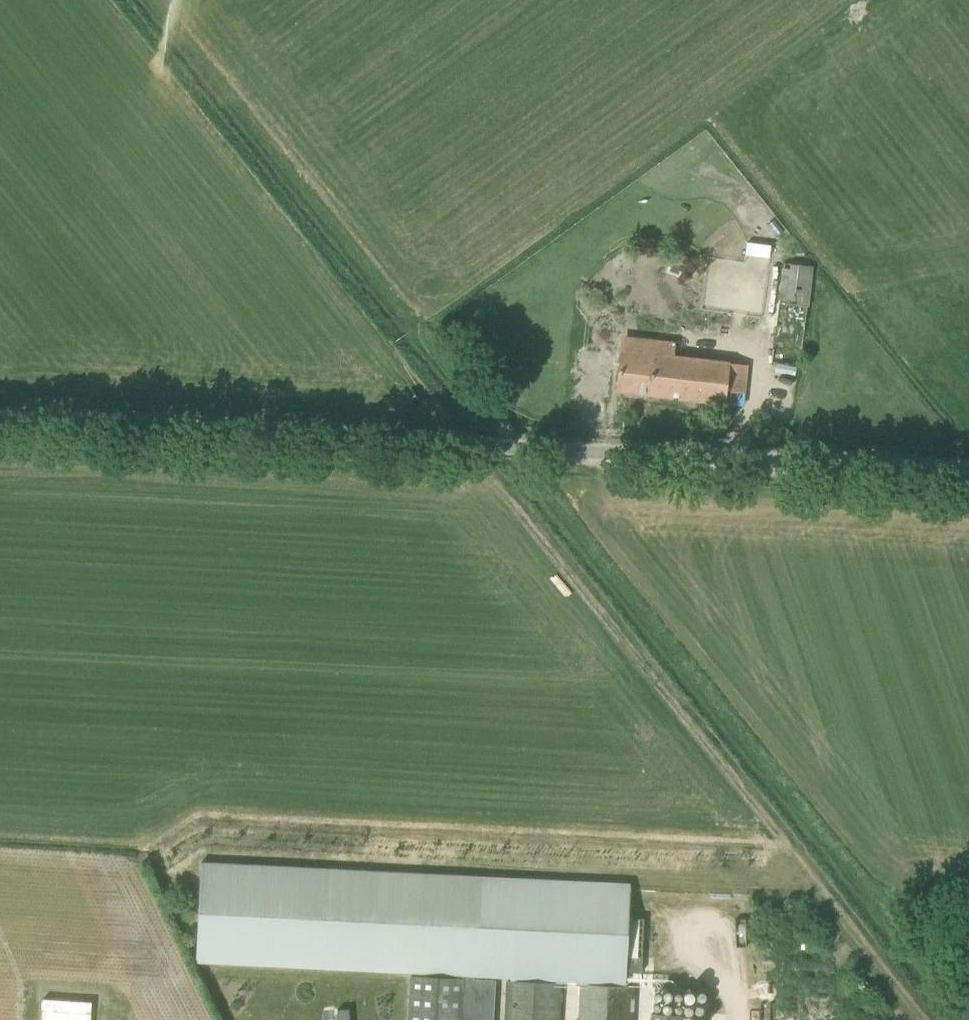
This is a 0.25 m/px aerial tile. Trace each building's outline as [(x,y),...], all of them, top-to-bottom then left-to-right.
[(811,265),(784,261),(771,362),(799,365),(811,265)] [(746,365),(621,352),(617,390),(742,405),(746,365)] [(629,885),(479,876),(202,860),(196,959),(473,976),(625,984),(629,885)] [(411,975),(408,1019),(462,1019),(464,978),(411,975)] [(563,983),(508,980),(506,1019),(560,1019),(563,983)] [(600,986),(582,985),(580,1019),(634,1019),(635,988),(600,986)]
